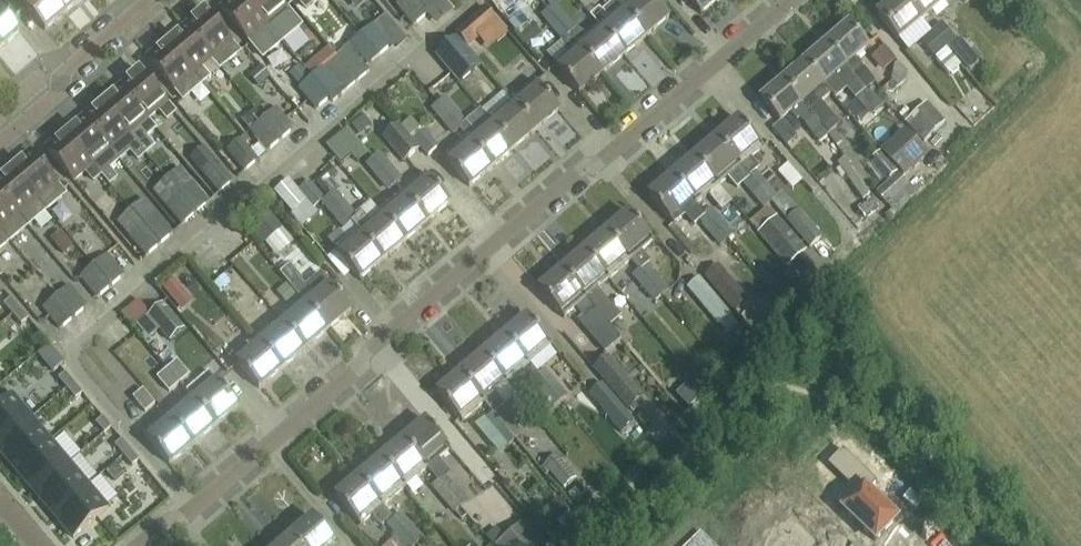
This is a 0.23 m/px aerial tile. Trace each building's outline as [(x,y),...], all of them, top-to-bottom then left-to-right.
[(24,4),(45,29),(65,12),(55,0),(29,0),(24,4)] [(65,12),(80,0),(55,0),(65,12)] [(248,0),(230,0),(222,6),(262,55),(282,39),(248,0)] [(282,39),(301,23),(281,0),(248,0),(282,39)] [(396,3),(414,24),(427,12),(417,0),(400,0),(396,3)] [(427,12),(441,1),(440,0),(417,0),(427,12)] [(600,26),(624,55),(646,36),(623,7),(622,8),(616,0),(603,11),(609,18),(601,25),(600,26)] [(646,36),(669,17),(655,0),(631,0),(623,7),(646,36)] [(701,13),(717,0),(690,0),(701,13)] [(906,0),(894,0),(878,14),(898,38),(922,19),(906,0)] [(922,19),(944,0),(906,0),(922,19)] [(516,32),(528,21),(510,1),(498,11),(516,32)] [(543,14),(553,26),(565,17),(554,4),(543,14)] [(484,7),(455,31),(467,46),(496,22),(484,7)] [(205,9),(186,25),(221,66),(240,50),(205,9)] [(20,34),(0,10),(0,50),(20,34)] [(575,29),(565,17),(553,26),(564,39),(566,54),(555,63),(579,92),(602,73),(578,44),(569,34),(575,29)] [(375,22),(361,33),(378,54),(392,43),(375,22)] [(942,23),(932,32),(946,49),(957,40),(942,23)] [(186,25),(168,41),(202,82),(221,66),(186,25)] [(827,43),(846,65),(868,47),(849,25),(827,43)] [(576,28),(575,29),(569,34),(578,44),(602,73),(624,55),(600,26),(588,36),(587,34),(576,28)] [(932,32),(921,41),(935,58),(946,49),(932,32)] [(366,65),(378,54),(361,33),(336,54),(358,79),(369,69),(366,65)] [(481,65),(457,36),(435,53),(458,83),(481,65)] [(202,82),(168,41),(149,57),(183,98),(202,82)] [(846,65),(827,43),(805,62),(824,84),(825,83),(832,92),(836,96),(848,86),(856,96),(866,87),(862,84),(852,72),(846,66),(846,65)] [(312,75),(329,96),(342,85),(346,89),(358,79),(336,54),(312,75)] [(824,84),(805,62),(784,81),(821,124),(829,133),(840,124),(821,102),(832,92),(825,83),(824,84)] [(435,63),(420,68),(424,80),(440,74),(435,63)] [(257,85),(269,75),(260,64),(248,74),(257,85)] [(862,84),(866,87),(874,80),(860,65),(852,72),(862,84)] [(140,69),(121,86),(148,117),(159,108),(167,117),(175,110),(140,69)] [(907,93),(912,74),(897,70),(893,89),(907,93)] [(312,75),(299,87),(316,107),(329,96),(312,75)] [(821,124),(784,81),(761,100),(780,121),(781,120),(790,112),(797,120),(800,118),(812,132),(821,124)] [(537,129),(560,110),(536,82),(513,101),(537,129)] [(121,86),(102,101),(137,142),(138,142),(145,136),(137,127),(148,117),(121,86)] [(433,107),(443,120),(455,110),(445,98),(433,107)] [(84,116),(111,148),(119,158),(131,148),(138,157),(145,151),(138,142),(137,142),(102,101),(84,116)] [(491,119),(515,148),(537,129),(513,101),(491,119)] [(925,102),(904,120),(921,141),(942,123),(925,102)] [(277,106),(263,117),(280,138),(294,126),(277,106)] [(465,123),(465,122),(455,110),(443,120),(454,132),(460,127),(465,123)] [(84,116),(66,132),(100,173),(101,173),(109,182),(116,176),(108,167),(119,158),(111,148),(84,116)] [(250,129),(250,130),(267,149),(280,138),(263,117),(250,129)] [(468,138),(492,167),(515,148),(491,119),(479,129),(470,118),(465,122),(465,123),(460,127),(468,138)] [(717,139),(741,168),(764,149),(740,120),(717,139)] [(795,136),(781,120),(780,121),(771,129),(785,145),(795,136)] [(326,139),(341,157),(363,139),(348,121),(326,139)] [(398,126),(384,138),(405,162),(419,150),(398,126)] [(438,146),(425,131),(414,141),(428,156),(438,146)] [(903,175),(926,154),(905,131),(882,152),(903,175)] [(100,173),(66,132),(47,147),(74,179),(86,169),(94,179),(100,173)] [(241,137),(227,149),(244,169),(258,157),(241,137)] [(492,167),(468,138),(445,157),(469,186),(492,167)] [(749,178),(741,168),(717,139),(694,157),(718,186),(729,178),(737,188),(744,183),(749,178)] [(65,192),(31,151),(12,167),(46,208),(65,192)] [(368,163),(378,176),(390,166),(379,154),(368,163)] [(718,186),(694,157),(672,176),(696,205),(718,186)] [(202,170),(219,190),(232,179),(216,159),(202,170)] [(400,179),(390,166),(378,176),(389,188),(400,179)] [(28,223),(46,208),(12,167),(0,176),(0,190),(28,223)] [(821,186),(837,195),(847,176),(832,167),(821,186)] [(892,209),(913,189),(898,172),(876,192),(892,209)] [(744,183),(754,195),(765,185),(755,173),(749,178),(744,183)] [(403,194),(427,222),(450,203),(426,174),(403,194)] [(696,205),(672,176),(649,195),(673,224),(696,205)] [(292,212),(306,200),(287,178),(273,190),(292,212)] [(195,211),(209,199),(192,180),(179,191),(195,211)] [(309,180),(298,190),(312,207),(324,197),(309,180)] [(776,198),(765,185),(754,195),(764,207),(776,198)] [(9,239),(28,223),(0,190),(0,228),(9,239)] [(179,191),(165,203),(182,222),(195,211),(179,191)] [(323,200),(334,213),(345,203),(335,191),(323,200)] [(381,212),(405,241),(427,222),(403,194),(381,212)] [(355,216),(345,203),(334,213),(344,225),(350,220),(355,216)] [(699,220),(709,232),(721,223),(710,210),(699,220)] [(156,211),(142,222),(160,243),(173,231),(156,211)] [(263,243),(282,228),(267,211),(249,226),(263,243)] [(358,231),(382,260),(405,241),(381,212),(369,221),(361,211),(355,216),(350,220),(358,231)] [(799,212),(787,222),(809,248),(822,238),(799,212)] [(607,232),(631,261),(640,271),(634,276),(645,289),(656,279),(646,267),(650,263),(642,253),(654,242),(630,213),(607,232)] [(805,252),(776,218),(759,232),(788,266),(805,252)] [(142,222),(129,234),(146,254),(160,243),(142,222)] [(731,235),(721,223),(709,232),(720,245),(731,235)] [(0,228),(0,247),(9,239),(0,228)] [(65,255),(75,247),(62,231),(52,240),(65,255)] [(382,260),(358,231),(335,250),(359,279),(382,260)] [(585,251),(609,280),(631,261),(607,232),(585,251)] [(585,251),(563,270),(587,298),(609,325),(620,316),(598,289),(609,280),(585,251)] [(111,285),(125,273),(107,253),(94,264),(111,285)] [(94,264),(80,276),(97,296),(111,285),(94,264)] [(280,273),(303,301),(328,330),(351,310),(321,274),(308,285),(302,279),(303,278),(291,264),(280,273)] [(733,312),(748,299),(718,264),(703,276),(733,312)] [(609,325),(587,298),(563,270),(540,289),(564,317),(576,307),(585,317),(581,321),(606,351),(620,339),(609,325)] [(180,309),(191,300),(172,278),(161,287),(180,309)] [(666,292),(656,279),(645,289),(655,301),(666,292)] [(70,284),(57,296),(73,315),(86,303),(70,284)] [(286,303),(297,295),(286,284),(277,292),(286,303)] [(731,314),(712,292),(699,303),(718,325),(731,314)] [(57,296),(43,307),(59,326),(73,315),(57,296)] [(305,349),(328,330),(303,301),(294,308),(298,313),(284,324),(305,349)] [(161,304),(148,316),(170,341),(183,329),(161,304)] [(5,321),(12,315),(3,305),(0,308),(0,315),(5,321)] [(21,325),(12,315),(5,321),(14,331),(21,325)] [(506,338),(530,367),(553,347),(529,319),(506,338)] [(305,349),(284,324),(271,336),(267,331),(258,339),(282,368),(305,349)] [(140,335),(130,343),(141,358),(151,350),(140,335)] [(484,356),(508,385),(530,367),(506,338),(484,356)] [(259,387),(282,368),(258,339),(248,347),(252,352),(238,363),(259,387)] [(627,408),(643,396),(608,355),(593,368),(627,408)] [(505,405),(496,395),(508,385),(484,356),(461,375),(485,404),(494,414),(488,419),(499,431),(510,422),(500,409),(505,405)] [(179,383),(189,374),(177,360),(167,368),(179,383)] [(179,383),(167,368),(157,377),(169,391),(179,383)] [(533,382),(543,394),(555,384),(544,372),(533,382)] [(65,390),(72,384),(63,374),(56,380),(65,390)] [(485,404),(461,375),(439,394),(462,423),(485,404)] [(192,395),(191,396),(215,425),(239,405),(219,380),(205,392),(197,382),(187,390),(192,395)] [(81,394),(72,384),(65,390),(74,400),(81,394)] [(565,397),(555,384),(543,394),(554,406),(565,397)] [(145,412),(155,403),(143,389),(133,397),(145,412)] [(32,419),(12,396),(0,406),(0,446),(32,419)] [(192,444),(215,425),(191,396),(181,404),(185,409),(172,420),(192,444)] [(615,398),(601,410),(620,431),(633,420),(615,398)] [(102,418),(95,424),(104,434),(111,428),(102,418)] [(17,471),(51,442),(32,419),(0,446),(0,451),(17,471)] [(169,464),(192,444),(172,420),(159,431),(155,426),(145,435),(169,464)] [(510,422),(499,431),(509,444),(520,434),(510,422)] [(404,442),(428,470),(451,451),(427,423),(404,442)] [(114,447),(123,456),(130,450),(121,441),(114,447)] [(70,464),(51,442),(17,471),(35,493),(70,464)] [(428,470),(404,442),(381,460),(405,489),(428,470)] [(835,503),(875,541),(896,519),(868,492),(877,482),(843,449),(828,465),(851,487),(835,503)] [(130,450),(123,456),(132,466),(139,460),(130,450)] [(563,488),(576,477),(556,453),(543,464),(563,488)] [(359,479),(383,508),(405,489),(381,460),(359,479)] [(70,464),(35,493),(54,515),(89,486),(70,464)] [(775,473),(783,486),(796,479),(787,465),(775,473)] [(391,518),(383,508),(359,479),(336,498),(360,527),(373,516),(381,526),(391,518)] [(444,501),(455,492),(445,479),(433,489),(444,501)] [(108,510),(89,486),(54,515),(74,539),(108,510)] [(466,504),(455,492),(444,501),(454,514),(466,504)] [(569,510),(558,497),(539,513),(550,526),(569,510)] [(724,508),(711,517),(729,543),(742,534),(724,508)] [(399,538),(410,529),(400,516),(388,526),(399,538)] [(815,540),(791,517),(780,528),(785,533),(772,545),(808,545),(815,540)] [(335,545),(313,518),(291,537),(299,545),(334,545),(335,545)] [(526,520),(495,545),(548,545),(526,520)] [(399,538),(405,545),(415,545),(421,541),(410,529),(399,538)] [(700,530),(684,545),(716,545),(700,530)] [(291,537),(280,545),(299,545),(291,537)]
